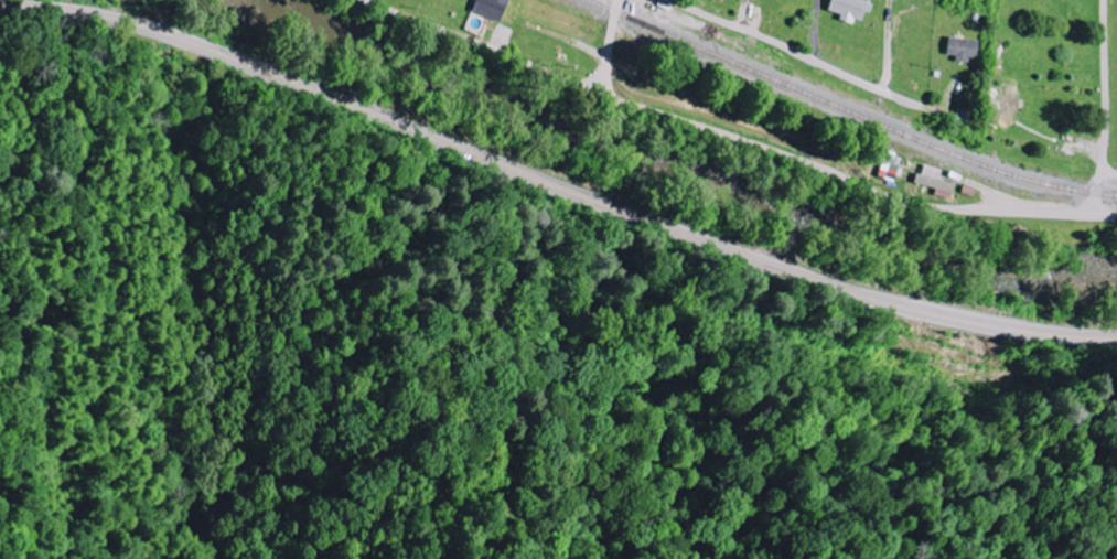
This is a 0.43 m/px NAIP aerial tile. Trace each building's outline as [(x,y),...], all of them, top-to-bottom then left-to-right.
[(498,21),(504,1),(500,0),(473,0),(470,12),(498,21)] [(870,2),(859,0),(828,0),(825,11),(838,14),(837,19),(859,24),(861,11),(868,12),(870,2)] [(974,61),(976,40),(946,37),(944,55),(954,56),(953,59),(974,61)] [(897,157),(882,153),(876,176),(891,180),(897,157)] [(953,184),(937,179),(940,170),(922,165),(919,174),(914,173),(911,183),(950,194),(953,184)]
